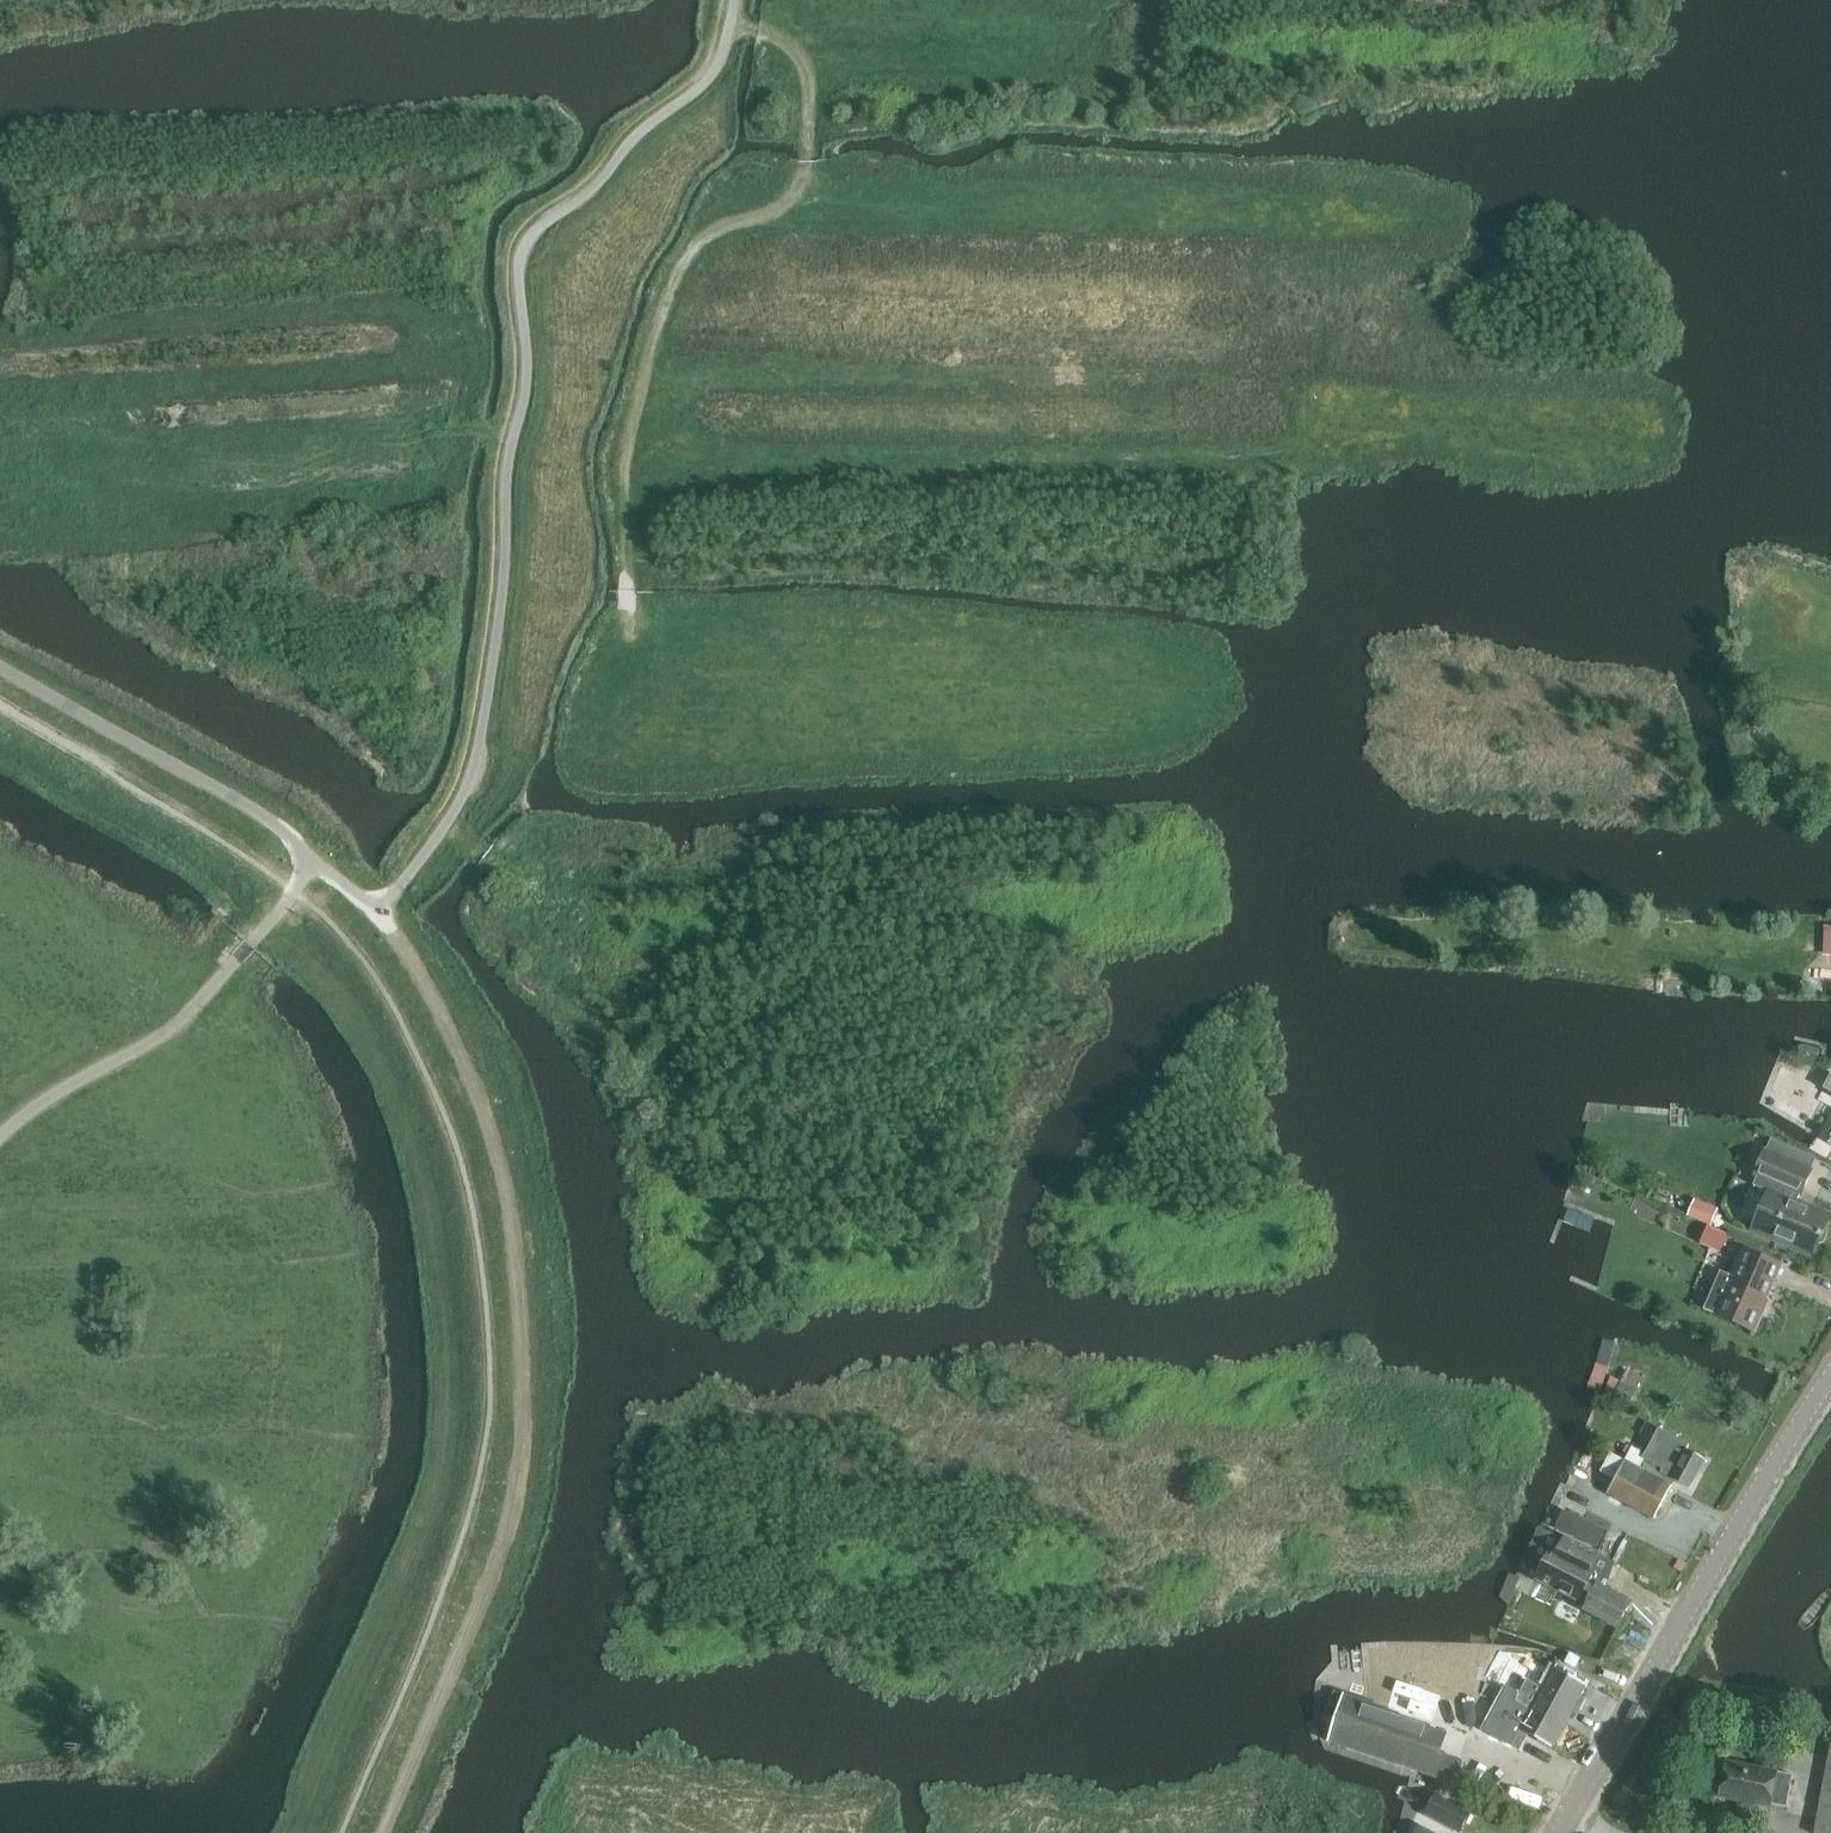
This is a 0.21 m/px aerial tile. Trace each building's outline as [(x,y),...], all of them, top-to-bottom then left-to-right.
[(1769,1192),(1753,1230),(1814,1256),(1819,1245),(1825,1242),(1828,1234),(1826,1228),(1830,1218),(1830,1217),(1798,1202),(1812,1169),(1766,1149),(1754,1178),(1757,1179),(1753,1185),(1769,1192)] [(1722,1211),(1680,1192),(1675,1207),(1715,1225),(1722,1211)] [(1709,1227),(1703,1242),(1722,1250),(1728,1235),(1709,1227)] [(1761,1311),(1780,1266),(1744,1250),(1716,1315),(1755,1332),(1763,1312),(1761,1311)] [(1646,1378),(1630,1371),(1618,1398),(1635,1405),(1646,1378)] [(1633,1448),(1626,1460),(1611,1452),(1601,1472),(1616,1480),(1608,1494),(1655,1519),(1675,1481),(1690,1489),(1705,1460),(1687,1450),(1690,1445),(1660,1429),(1647,1455),(1633,1448)] [(1618,1629),(1631,1602),(1600,1588),(1611,1563),(1563,1542),(1563,1543),(1538,1532),(1528,1553),(1546,1561),(1535,1583),(1575,1601),(1575,1600),(1586,1605),(1582,1613),(1618,1629)] [(1553,1670),(1543,1688),(1528,1679),(1518,1700),(1517,1702),(1531,1710),(1521,1728),(1554,1746),(1586,1687),(1553,1670)] [(1447,1734),(1412,1723),(1414,1717),(1506,1742),(1517,1702),(1518,1700),(1425,1674),(1421,1688),(1397,1682),(1388,1710),(1335,1692),(1327,1715),(1338,1719),(1330,1742),(1452,1783),(1459,1760),(1441,1754),(1447,1734)] [(1816,1832),(1830,1832),(1830,1752),(1816,1832)] [(1458,1777),(1496,1790),(1502,1772),(1463,1760),(1458,1777)] [(1788,1808),(1794,1775),(1728,1762),(1721,1798),(1771,1808),(1771,1805),(1788,1808)] [(1472,1811),(1437,1793),(1426,1814),(1462,1832),(1472,1811)]
